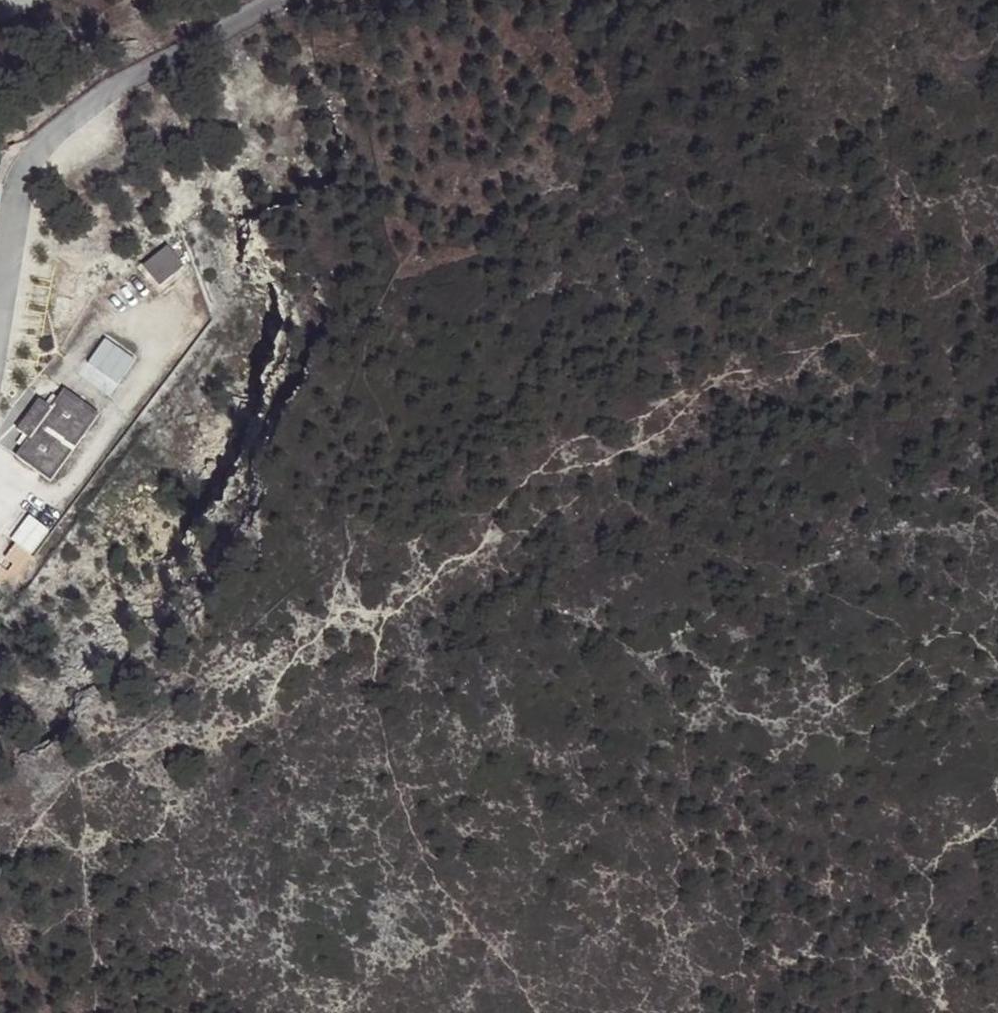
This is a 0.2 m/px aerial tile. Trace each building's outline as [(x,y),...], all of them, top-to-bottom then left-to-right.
[(161,249),(138,267),(153,286),(176,268),(161,249)] [(116,359),(104,350),(87,374),(98,382),(116,359)] [(45,407),(44,407),(42,413),(27,451),(21,467),(43,482),(91,415),(58,391),(45,407)] [(42,413),(44,407),(34,400),(12,430),(23,439),(9,458),(21,467),(27,451),(42,413)] [(0,558),(0,590),(1,591),(51,534),(34,519),(0,558)]
